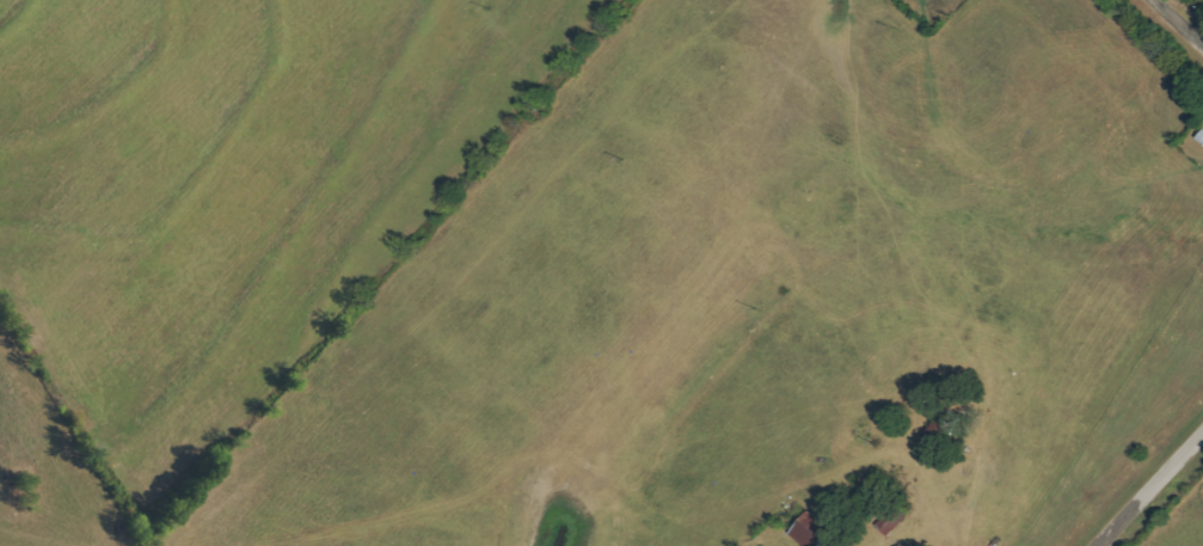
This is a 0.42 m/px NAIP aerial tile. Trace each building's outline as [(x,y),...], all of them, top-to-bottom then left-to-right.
[(901,504),(879,524),(890,536),(912,516),(901,504)] [(804,545),(821,545),(835,532),(812,511),(791,533),(804,545)]
